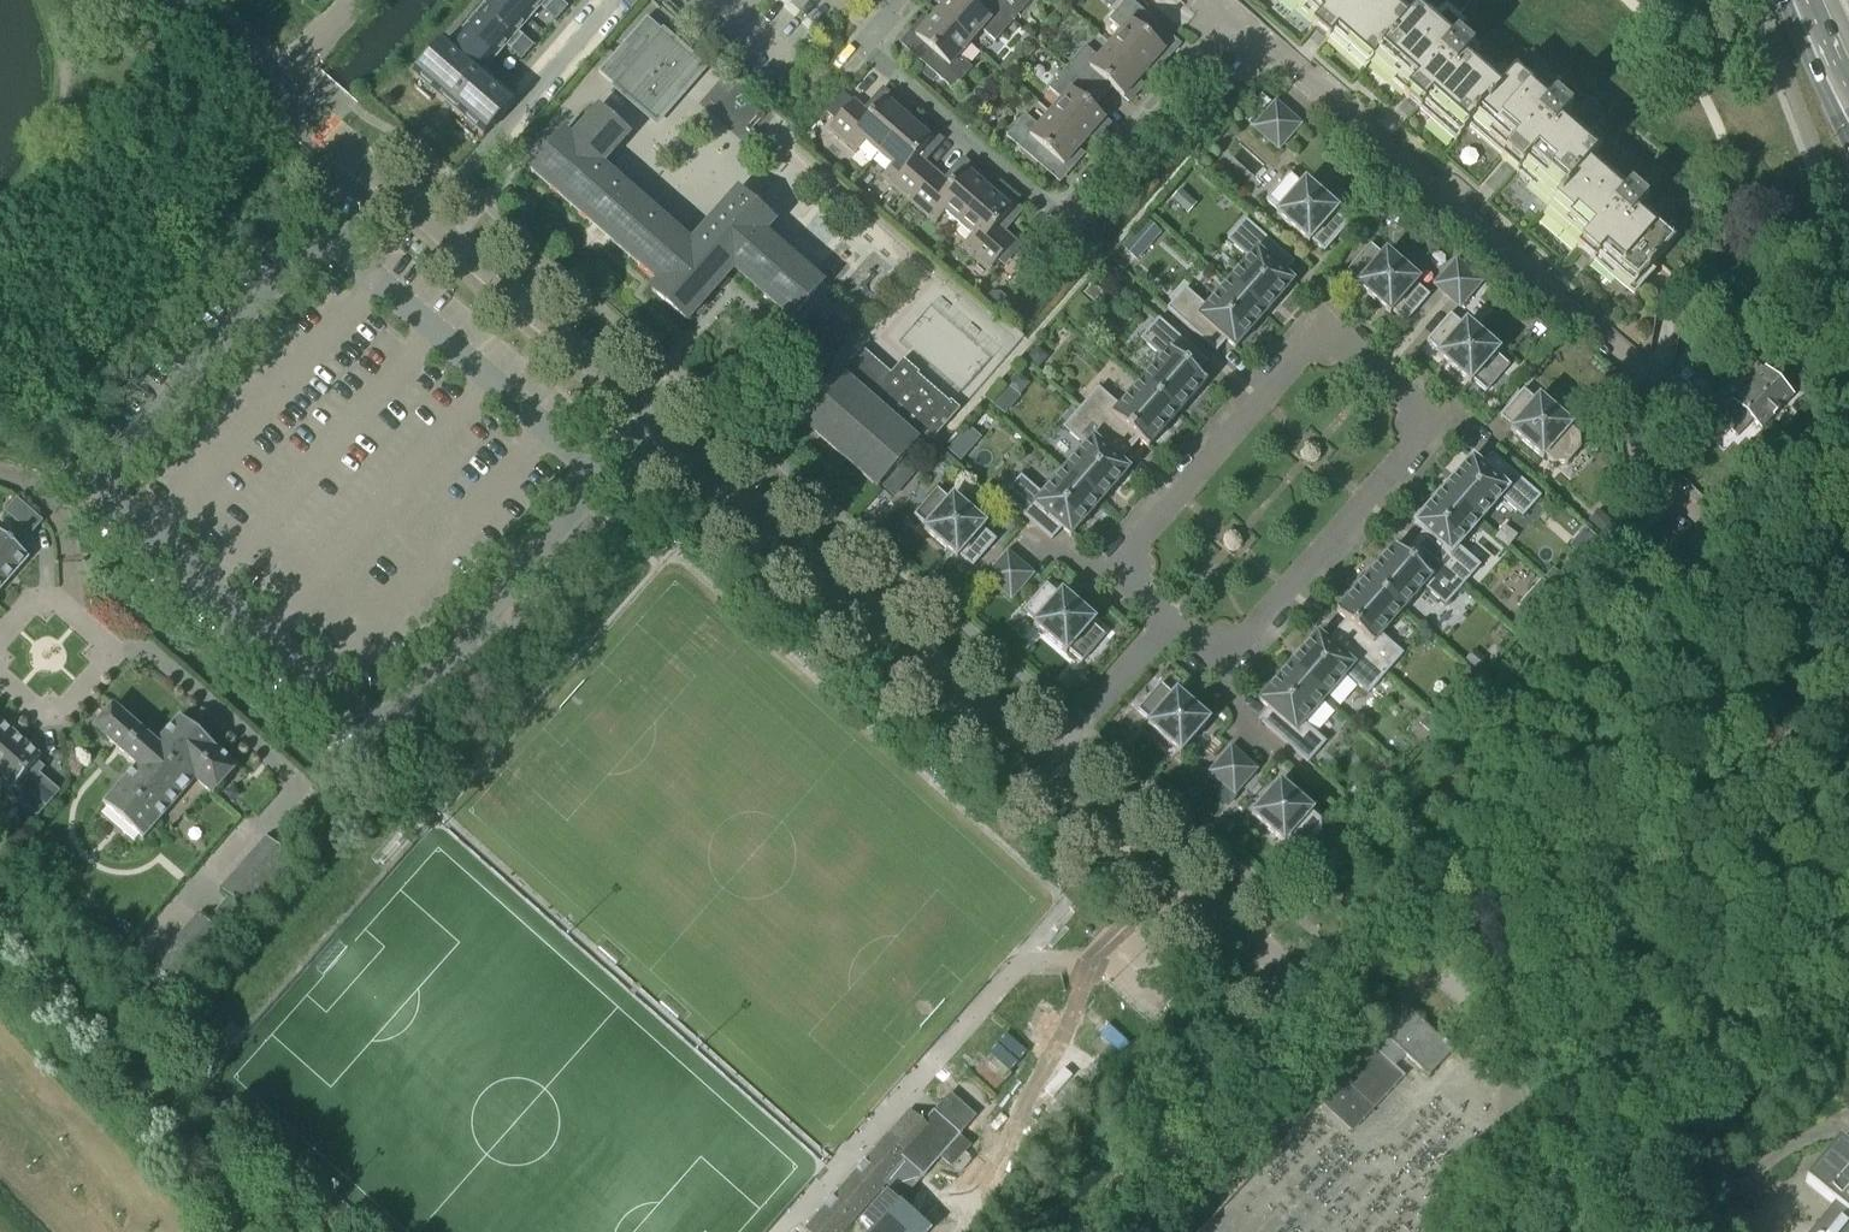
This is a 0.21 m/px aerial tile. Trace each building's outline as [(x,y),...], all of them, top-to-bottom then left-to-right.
[(450,45),(445,41),(413,77),(419,82),(414,88),(431,102),(436,97),(461,119),(456,124),(473,139),(478,134),(483,139),(515,102),(483,74),(506,47),(522,61),(534,46),(519,33),(540,8),(556,22),(568,8),(560,0),(490,0),(450,45)] [(634,0),(622,0),(622,1),(632,10),(639,4),(634,0)] [(989,0),(979,0),(974,5),(968,0),(942,0),(939,4),(943,7),(937,15),(971,45),(982,31),(996,43),(1014,22),(989,0)] [(1014,22),(1032,1),(1032,0),(989,0),(1014,22)] [(1145,76),(1151,68),(1155,72),(1170,56),(1149,37),(1159,26),(1129,0),(1127,0),(1109,21),(1122,32),(1110,45),(1145,76)] [(1412,14),(1395,0),(1297,0),(1319,19),(1314,25),(1332,40),(1336,36),(1369,65),(1412,14)] [(1461,137),(1505,86),(1471,57),(1476,50),(1458,34),(1456,36),(1420,5),(1412,14),(1369,65),(1366,70),(1368,72),(1374,65),(1375,66),(1379,62),(1413,91),(1407,98),(1424,113),(1428,108),(1461,137)] [(971,45),(937,15),(930,22),(926,18),(912,34),(933,53),(923,64),(925,66),(920,72),(930,81),(935,75),(954,91),(973,69),(959,58),(971,45)] [(657,128),(709,69),(663,29),(661,31),(647,19),(599,74),(613,86),(611,88),(657,128)] [(1139,83),(1145,76),(1110,45),(1099,59),(1086,47),(1067,68),(1098,95),(1108,85),(1129,103),(1143,87),(1139,83)] [(1089,106),(1098,95),(1067,68),(1049,89),(1062,101),(1051,114),(1085,144),(1091,137),(1096,141),(1110,124),(1089,106)] [(1555,205),(1597,160),(1596,159),(1604,151),(1568,120),(1574,114),(1557,99),(1555,101),(1519,70),(1505,86),(1461,137),(1461,138),(1457,142),(1458,144),(1472,129),(1473,130),(1476,126),(1509,155),(1504,162),(1520,176),(1524,172),(1558,201),(1554,205),(1555,205)] [(827,114),(837,122),(833,127),(829,131),(853,153),(856,155),(866,144),(879,155),(909,121),(902,115),(906,110),(889,96),(884,102),(875,113),(870,108),(866,113),(854,102),(844,94),(827,114)] [(1263,112),(1271,103),(1262,95),(1254,104),(1263,112)] [(1276,103),(1253,128),(1279,151),(1301,125),(1276,103)] [(1245,120),(1253,128),(1262,118),(1253,111),(1245,120)] [(600,166),(628,135),(602,112),(566,153),(556,144),(532,171),(661,284),(653,292),(687,323),(734,269),(793,321),(824,286),(765,234),(774,223),(740,193),(693,247),(600,166)] [(1079,151),(1085,144),(1051,114),(1039,127),(1026,116),(1007,138),(1038,165),(1048,153),(1069,172),(1083,155),(1079,151)] [(909,202),(934,173),(923,163),(927,158),(922,154),(936,137),(920,123),(916,127),(909,121),(879,155),(892,167),(882,178),(909,202)] [(1597,160),(1555,205),(1555,206),(1545,217),(1547,218),(1551,214),(1585,242),(1579,249),(1596,264),(1599,260),(1634,290),(1648,274),(1679,239),(1643,209),(1649,202),(1632,187),(1631,189),(1597,160)] [(959,225),(989,191),(982,185),(985,180),(969,166),(955,183),(949,178),(946,183),(934,173),(909,202),(936,225),(946,214),(959,225)] [(1339,212),(1306,183),(1303,186),(1290,175),(1267,201),(1280,213),(1277,216),(1310,244),(1312,241),(1325,253),(1349,226),(1336,215),(1339,212)] [(1180,190),(1171,200),(1179,207),(1188,197),(1180,190)] [(989,191),(959,225),(972,237),(962,248),(989,272),(1015,243),(1003,233),(1007,228),(1002,224),(1016,207),(1000,193),(996,197),(989,191)] [(1229,285),(1265,316),(1294,283),(1285,275),(1295,264),(1246,221),(1228,242),(1250,261),(1229,285)] [(1160,233),(1149,224),(1140,235),(1151,244),(1160,233)] [(1420,282),(1387,254),(1384,257),(1371,245),(1348,272),(1361,284),(1358,287),(1391,315),(1394,312),(1407,324),(1430,297),(1417,285),(1420,282)] [(1448,299),(1470,273),(1457,262),(1435,287),(1448,299)] [(1470,273),(1448,299),(1460,310),(1483,284),(1470,273)] [(1084,295),(1094,304),(1104,294),(1093,284),(1084,295)] [(1236,350),(1265,316),(1229,285),(1208,309),(1186,290),(1168,310),(1217,353),(1227,342),(1236,350)] [(985,300),(1000,313),(1010,302),(1000,293),(991,293),(985,300)] [(1500,352),(1467,323),(1465,327),(1452,315),(1428,342),(1441,353),(1439,356),(1472,385),(1474,382),(1487,393),(1511,367),(1498,355),(1500,352)] [(1142,384),(1179,415),(1208,382),(1199,374),(1209,363),(1160,320),(1142,341),(1163,360),(1142,384)] [(1043,353),(1037,347),(1026,360),(1038,370),(1046,361),(1043,353)] [(892,375),(863,350),(841,375),(839,374),(799,420),(878,489),(917,444),(926,451),(961,411),(952,403),(950,405),(919,377),(921,375),(904,361),(892,375)] [(1764,372),(1753,361),(1708,407),(1724,422),(1724,423),(1738,437),(1753,422),(1761,429),(1792,397),(1765,371),(1764,372)] [(1017,374),(1007,386),(1019,396),(1030,385),(1017,374)] [(1149,449),(1179,415),(1142,384),(1121,408),(1100,389),(1082,409),(1131,452),(1140,441),(1149,449)] [(1573,428),(1540,399),(1537,402),(1524,391),(1501,418),(1514,429),(1511,432),(1544,461),(1547,458),(1556,466),(1568,465),(1580,451),(1579,439),(1570,431),(1573,428)] [(1121,463),(1131,452),(1082,409),(1064,429),(1086,448),(1065,472),(1101,504),(1130,471),(1121,463)] [(949,450),(962,461),(981,438),(969,427),(949,450)] [(1444,492),(1481,524),(1502,499),(1524,519),(1542,498),(1493,455),(1483,466),(1474,458),(1444,492)] [(1072,537),(1101,504),(1065,472),(1044,496),(1022,477),(1004,498),(1053,541),(1063,529),(1072,537)] [(987,527),(954,498),(951,501),(938,490),(915,517),(928,528),(925,531),(958,560),(960,557),(973,568),(997,541),(984,530),(987,527)] [(1460,548),(1481,524),(1444,492),(1415,525),(1424,533),(1415,544),(1464,587),(1482,567),(1460,548)] [(29,559),(25,556),(31,549),(25,544),(43,523),(17,501),(6,514),(23,529),(10,543),(0,534),(0,592),(29,559)] [(1612,522),(1598,510),(1588,521),(1602,533),(1612,522)] [(1446,607),(1464,587),(1415,544),(1405,555),(1396,547),(1367,580),(1403,612),(1424,588),(1446,607)] [(1034,575),(1009,553),(987,579),(1012,601),(1034,575)] [(1553,569),(1545,578),(1559,590),(1566,581),(1553,569)] [(1382,636),(1403,612),(1367,580),(1338,614),(1347,622),(1338,633),(1387,675),(1404,655),(1382,636)] [(1535,590),(1546,600),(1554,591),(1543,581),(1535,590)] [(1096,623),(1063,594),(1060,597),(1047,585),(1024,612),(1037,624),(1034,627),(1067,655),(1070,652),(1083,664),(1106,637),(1093,626),(1096,623)] [(1369,695),(1387,675),(1338,633),(1328,643),(1319,636),(1290,669),(1326,700),(1347,676),(1369,695)] [(1478,671),(1487,661),(1474,650),(1465,660),(1478,671)] [(1305,724),(1326,700),(1290,669),(1261,702),(1270,710),(1260,722),(1309,764),(1327,744),(1305,724)] [(1166,689),(1142,716),(1151,724),(1149,727),(1182,755),(1210,723),(1177,694),(1175,697),(1166,689)] [(157,746),(114,708),(95,730),(138,768),(104,806),(143,841),(196,782),(213,797),(238,769),(181,719),(157,746)] [(1441,724),(1429,715),(1419,726),(1431,736),(1441,724)] [(25,808),(38,819),(60,794),(47,782),(40,776),(45,770),(38,764),(42,760),(0,723),(0,781),(12,792),(9,795),(25,808)] [(1210,774),(1236,796),(1258,771),(1232,749),(1210,774)] [(1288,843),(1297,851),(1309,850),(1321,836),(1320,824),(1311,816),(1314,813),(1281,784),(1252,817),(1285,846),(1288,843)] [(1358,785),(1351,794),(1364,805),(1371,796),(1358,785)] [(256,853),(281,875),(293,862),(267,840),(256,853)] [(269,888),(281,875),(256,853),(244,866),(269,888)] [(232,879),(258,901),(269,888),(244,866),(232,879)] [(246,914),(258,901),(232,879),(221,892),(229,899),(245,913),(246,914)] [(207,924),(222,938),(245,913),(229,899),(207,924)] [(187,930),(212,953),(224,939),(222,938),(207,924),(199,917),(187,930)] [(201,966),(212,953),(187,930),(175,944),(201,966)] [(164,957),(189,979),(201,966),(175,944),(164,957)] [(178,992),(189,979),(164,957),(152,970),(178,992)] [(1320,1104),(1353,1134),(1405,1079),(1406,1078),(1401,1073),(1395,1068),(1406,1056),(1415,1065),(1429,1078),(1454,1052),(1408,1010),(1404,1014),(1383,1036),(1384,1037),(1386,1038),(1376,1050),(1373,1048),(1373,1047),(1320,1104)] [(1834,1209),(1815,1231),(1848,1231),(1848,1154),(1838,1145),(1824,1162),(1805,1185),(1834,1209)] [(926,1226),(884,1189),(859,1217),(869,1226),(863,1231),(921,1231),(926,1226)]
